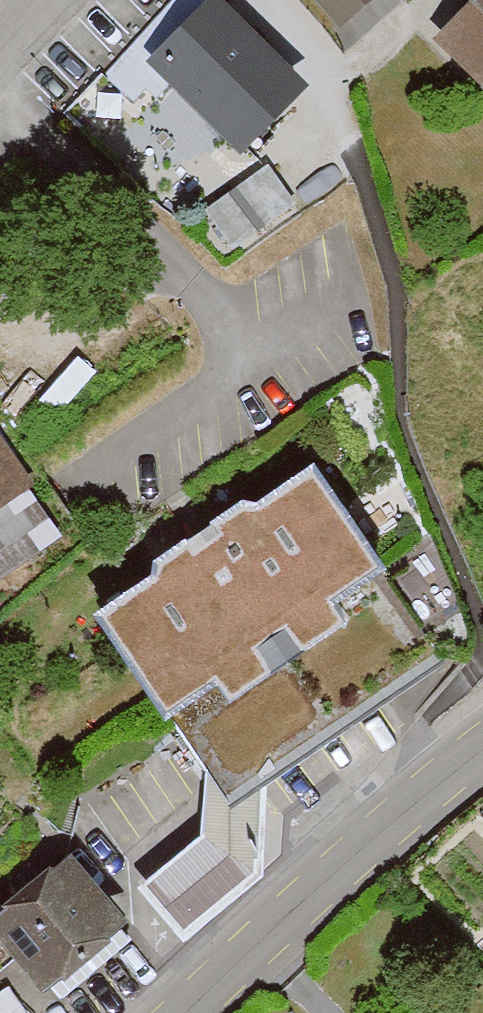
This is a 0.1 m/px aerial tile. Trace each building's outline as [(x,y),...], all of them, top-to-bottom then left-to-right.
[(220,0),(201,0),(140,57),(242,162),(319,88),(220,0)] [(341,47),(391,0),(298,0),(341,47)] [(431,40),(482,87),(482,0),(469,0),(431,40)] [(2,583),(70,536),(0,437),(0,580),(2,583)] [(165,579),(102,623),(175,719),(223,683),(241,707),(349,625),(339,612),(392,572),(322,472),(259,517),(250,504),(158,569),(165,579)] [(223,683),(175,719),(239,804),(448,646),(392,572),(339,612),(349,625),(241,707),(223,683)] [(143,874),(188,930),(271,864),(226,808),(143,874)] [(5,942),(52,1003),(129,944),(65,862),(0,912),(0,946),(5,942)]
